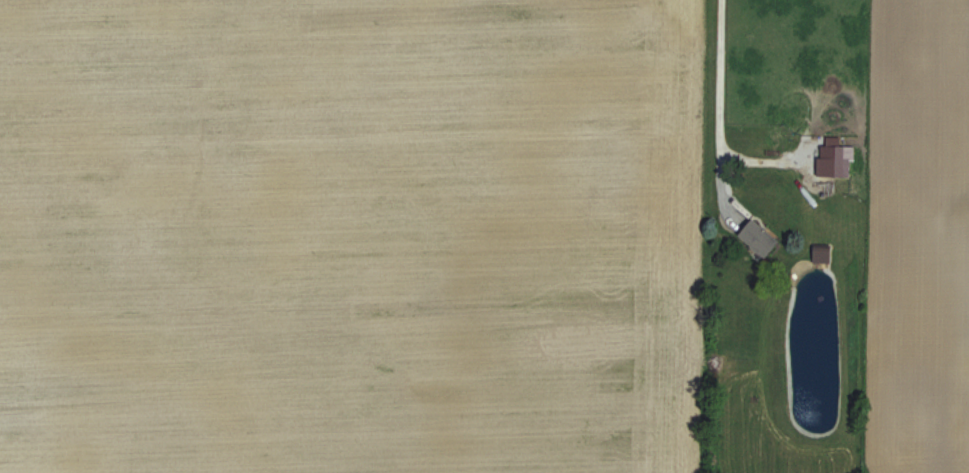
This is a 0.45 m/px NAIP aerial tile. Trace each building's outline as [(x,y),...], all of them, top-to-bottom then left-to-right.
[(853,146),(841,146),(841,137),(827,137),(827,145),(822,145),(821,156),(817,156),(816,177),(852,177),(853,146)] [(779,241),(752,219),(738,235),(765,257),(779,241)] [(831,262),(831,245),(814,245),(814,262),(831,262)]
